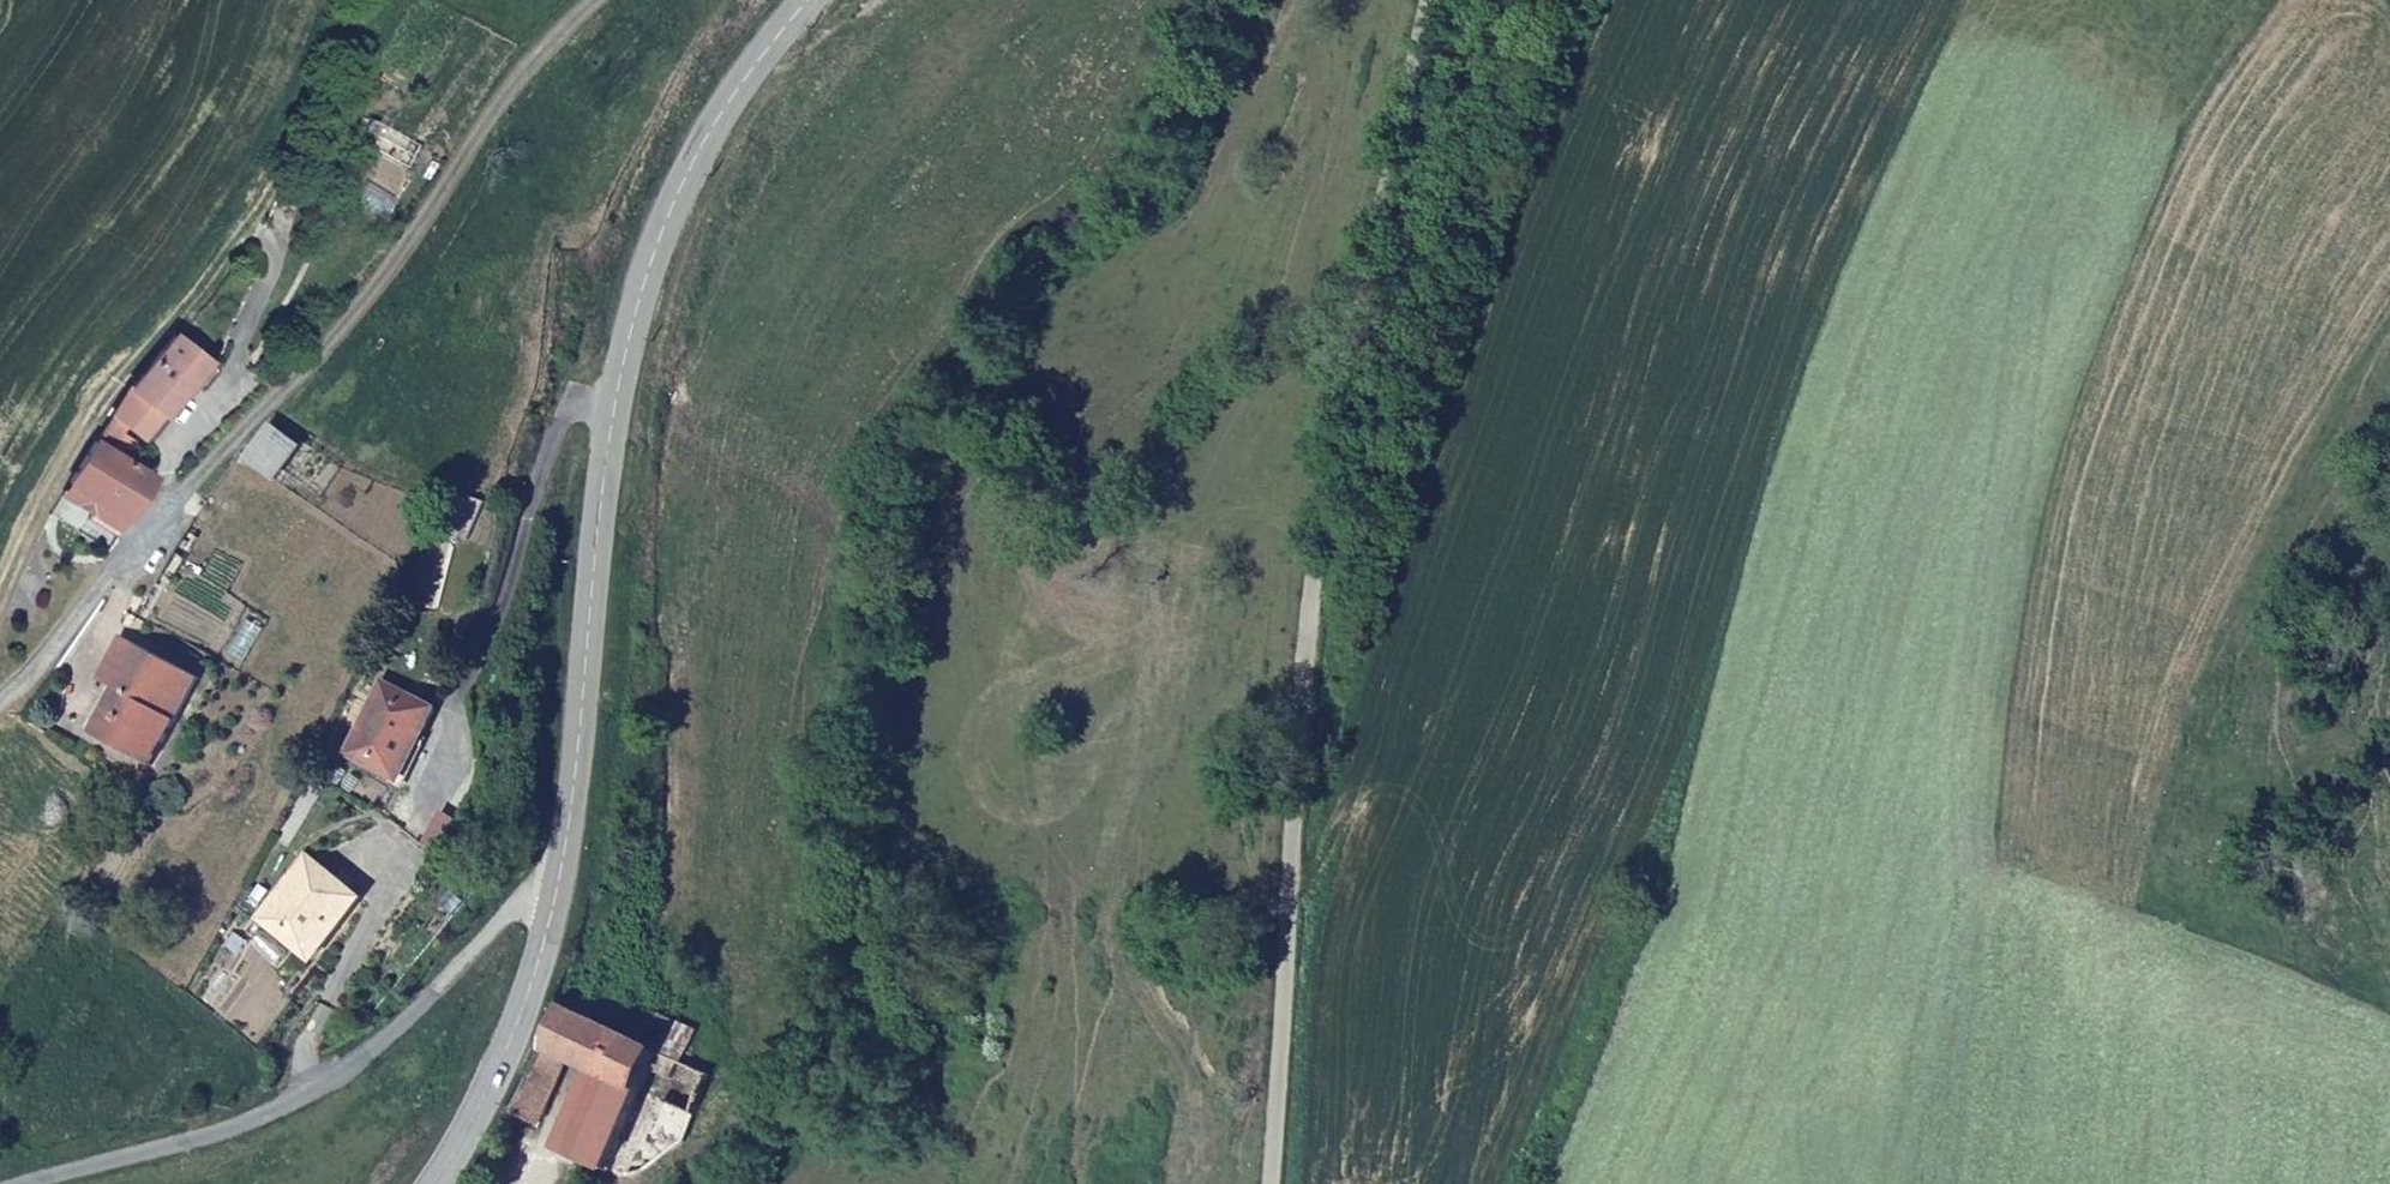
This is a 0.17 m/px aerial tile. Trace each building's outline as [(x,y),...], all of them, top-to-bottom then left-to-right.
[(170,408),(212,358),(180,334),(124,392),(111,413),(150,442),(175,412),(170,408)] [(280,479),(300,440),(276,425),(253,465),(280,479)] [(114,542),(157,471),(103,438),(59,510),(114,542)] [(172,750),(210,686),(131,639),(104,681),(124,693),(98,732),(147,762),(161,743),(172,750)] [(398,780),(434,708),(377,680),(341,752),(398,780)] [(308,960),(357,897),(302,858),(256,919),(308,960)] [(711,1074),(656,1052),(668,1020),(642,1010),(630,1041),(559,1015),(514,1118),(543,1129),(573,1064),(591,1073),(557,1156),(604,1174),(638,1091),(654,1098),(623,1173),(646,1163),(685,1138),(711,1074)]
